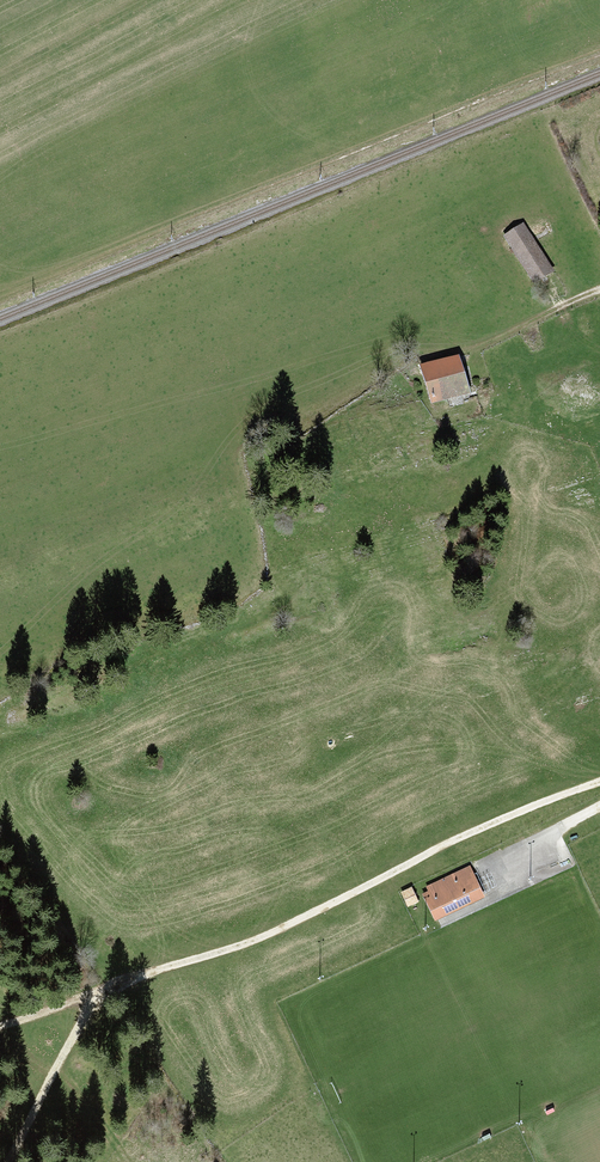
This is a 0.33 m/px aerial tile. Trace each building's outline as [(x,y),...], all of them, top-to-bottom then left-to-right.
[(523,227),(504,240),(534,285),(554,272),(523,227)] [(424,892),(437,921),(481,903),(469,873),(424,892)]
